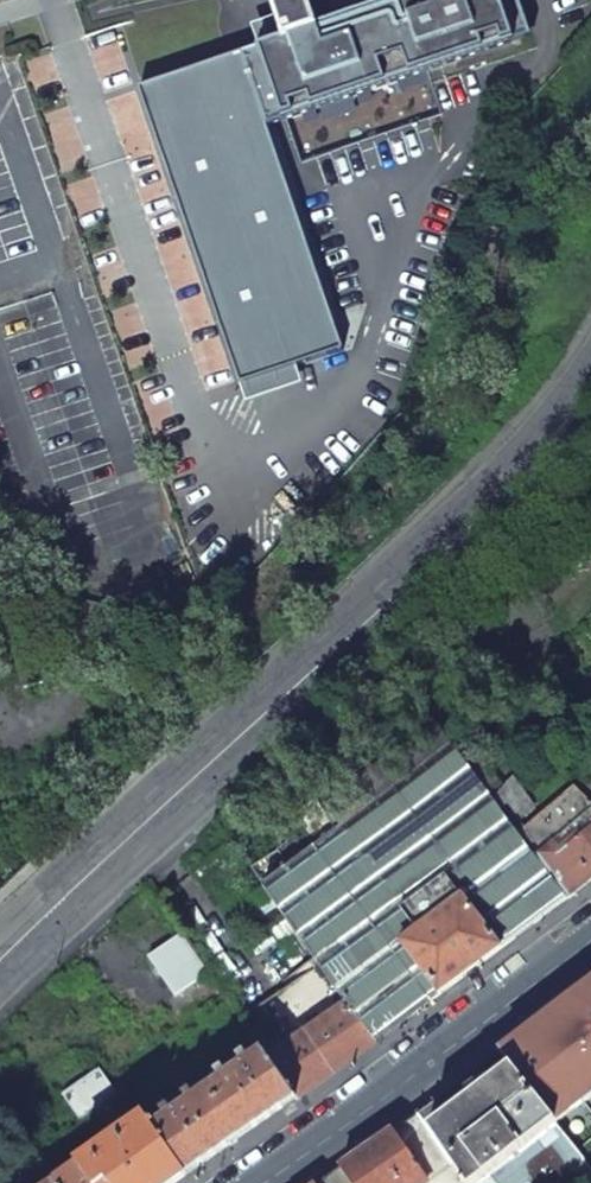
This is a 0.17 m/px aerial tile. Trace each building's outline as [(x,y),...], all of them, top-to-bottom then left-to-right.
[(267,49),(262,50),(243,57),(143,90),(162,146),(243,389),(343,356),(266,125),(285,119),(512,42),(529,36),(517,0),(408,0),(319,31),(309,1),(306,0),(300,0),(276,8),(274,13),(277,23),(268,26),(260,29),(266,45),(267,49)] [(489,795),(502,786),(470,743),(457,753),(489,795)] [(501,949),(568,899),(534,855),(524,842),(492,799),(489,795),(457,753),(451,745),(369,808),(359,793),(330,815),(342,830),(264,888),(318,966),(346,1003),(376,1043),(440,995),(393,934),(454,888),(501,949)] [(524,842),(549,823),(514,778),(492,799),(524,842)] [(534,855),(568,899),(590,881),(590,811),(534,855)] [(440,995),(501,949),(454,888),(393,934),(440,995)] [(148,957),(174,996),(209,972),(183,933),(148,957)] [(310,1028),(346,1003),(318,966),(284,991),(310,1028)] [(500,1055),(555,1124),(590,1169),(590,987),(562,1009),(500,1055)] [(284,991),(246,1017),(267,1046),(304,1019),(284,991)] [(297,1099),(376,1043),(346,1003),(310,1028),(268,1057),(297,1099)] [(241,1138),(297,1099),(268,1057),(264,1051),(154,1128),(186,1176),(241,1138)] [(418,1116),(462,1182),(477,1182),(555,1124),(500,1055),(476,1072),(418,1116)] [(47,1073),(62,1093),(81,1080),(64,1056),(47,1073)] [(62,1093),(81,1122),(119,1096),(99,1068),(81,1080),(62,1093)] [(326,1182),(462,1182),(418,1116),(366,1153),(326,1182)] [(186,1176),(154,1128),(146,1117),(80,1165),(93,1182),(107,1182),(109,1182),(177,1182),(186,1176)] [(80,1165),(55,1182),(56,1182),(93,1182),(80,1165)]
